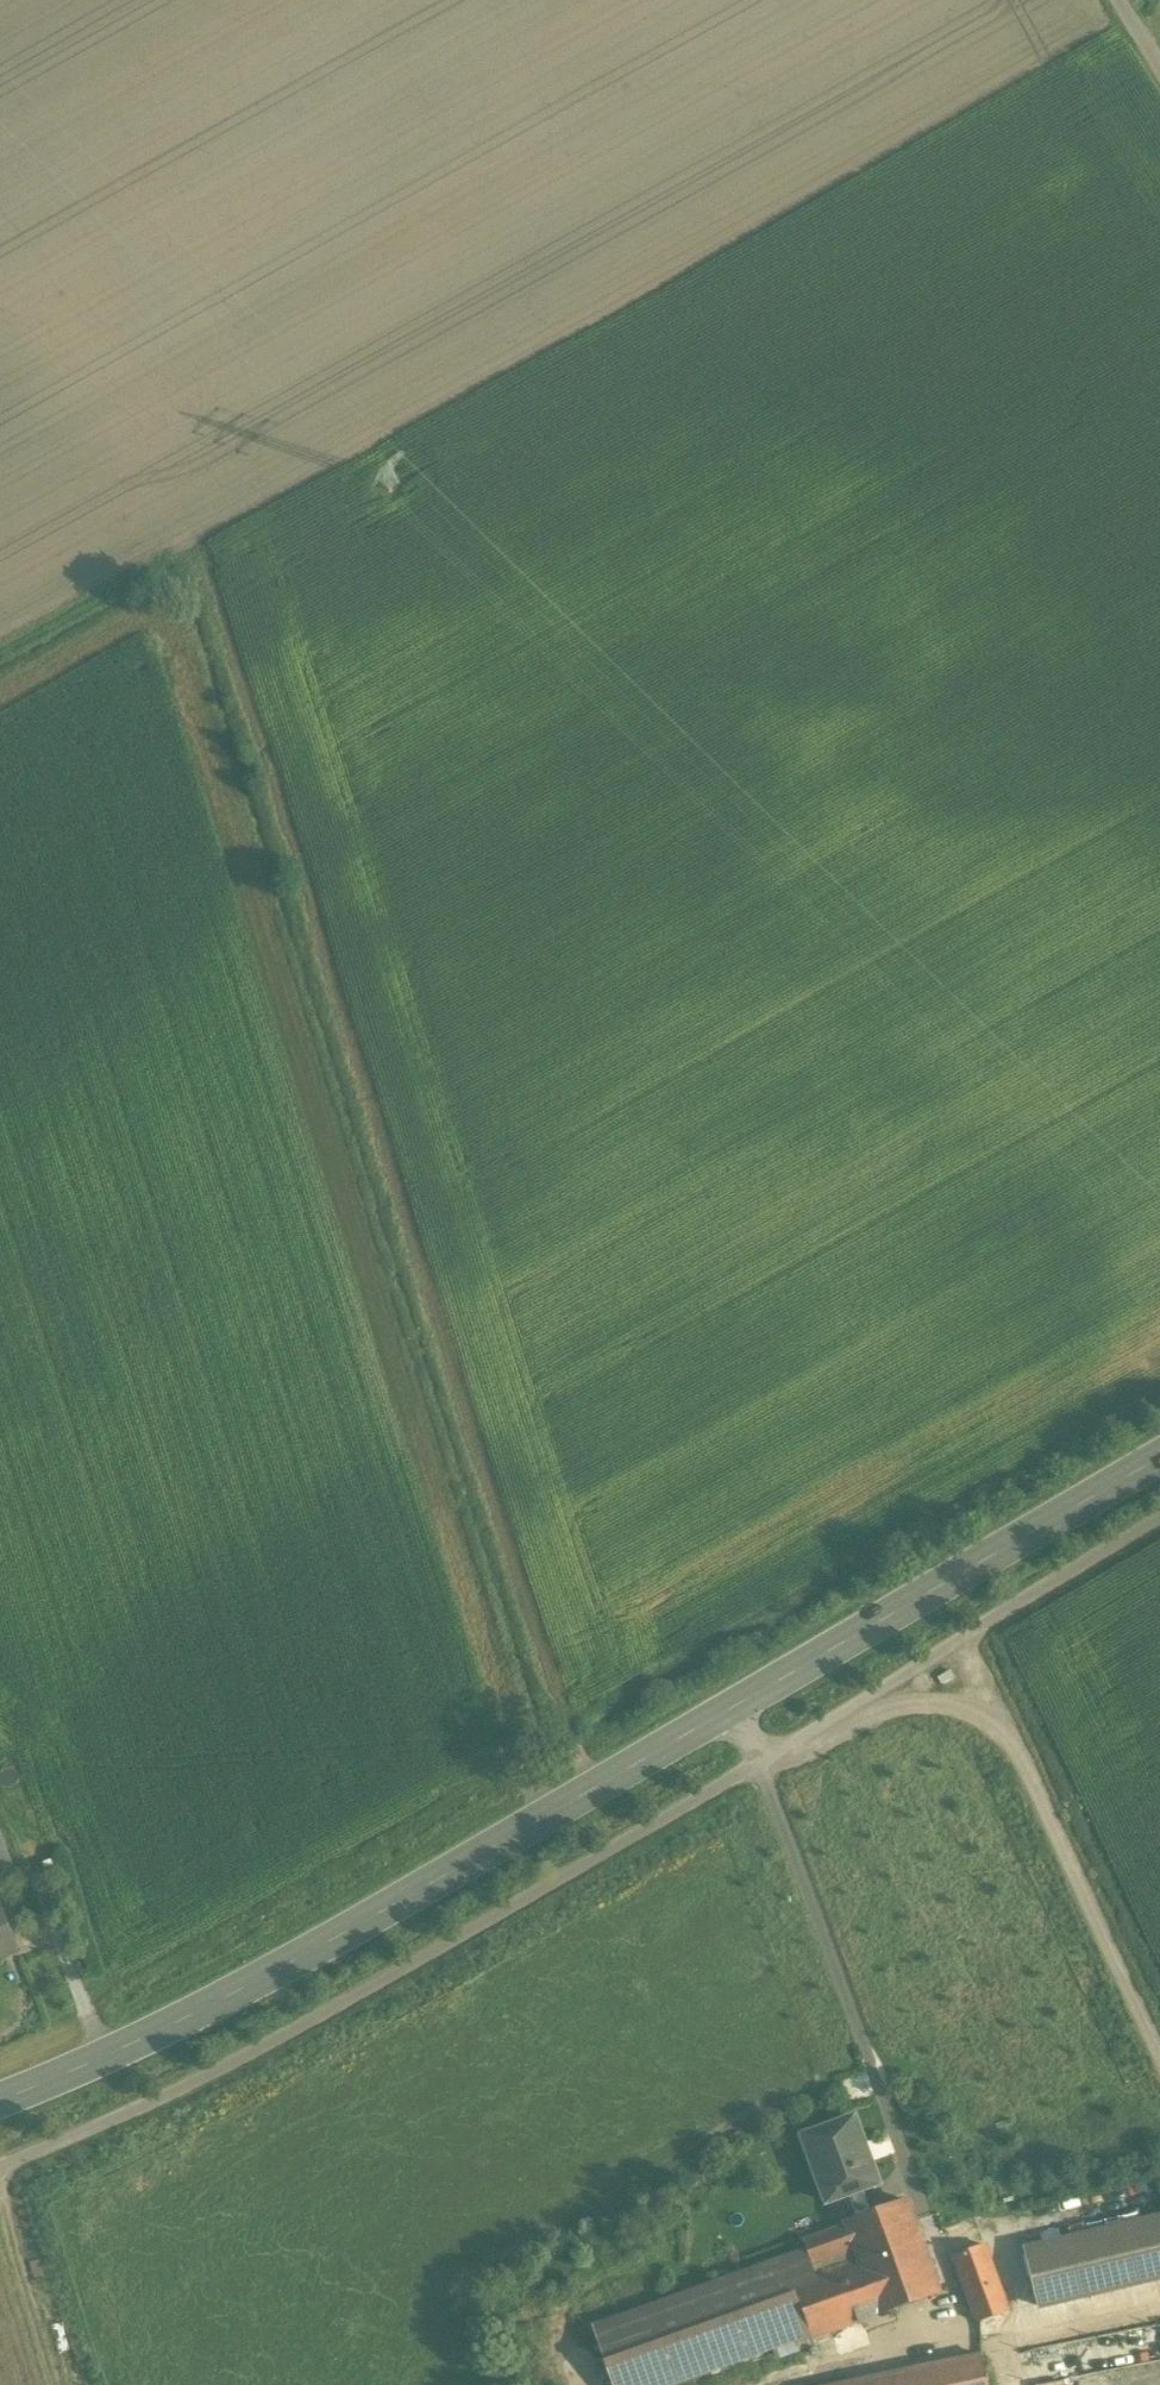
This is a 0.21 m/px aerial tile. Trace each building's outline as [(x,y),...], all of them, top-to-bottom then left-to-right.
[(11,1867),(0,1838),(0,1872),(11,1867)] [(18,1950),(0,1904),(0,1957),(18,1950)] [(854,2117),(802,2136),(823,2194),(826,2202),(850,2193),(860,2190),(877,2183),(854,2117)] [(860,2190),(850,2193),(858,2216),(868,2213),(860,2190)] [(811,2334),(812,2338),(939,2292),(905,2199),(868,2213),(858,2216),(846,2221),(847,2223),(803,2239),(806,2250),(816,2276),(792,2284),(811,2334)] [(1025,2248),(1039,2307),(1159,2278),(1159,2216),(1025,2248)] [(983,2245),(954,2255),(978,2322),(1008,2310),(983,2245)] [(594,2326),(616,2384),(668,2384),(774,2347),(811,2334),(792,2284),(816,2276),(806,2250),(594,2326)] [(812,2338),(811,2334),(774,2347),(777,2358),(814,2345),(812,2338)] [(1081,2347),(1065,2347),(1066,2362),(1081,2362),(1081,2347)] [(842,2384),(988,2384),(982,2355),(842,2384)]
